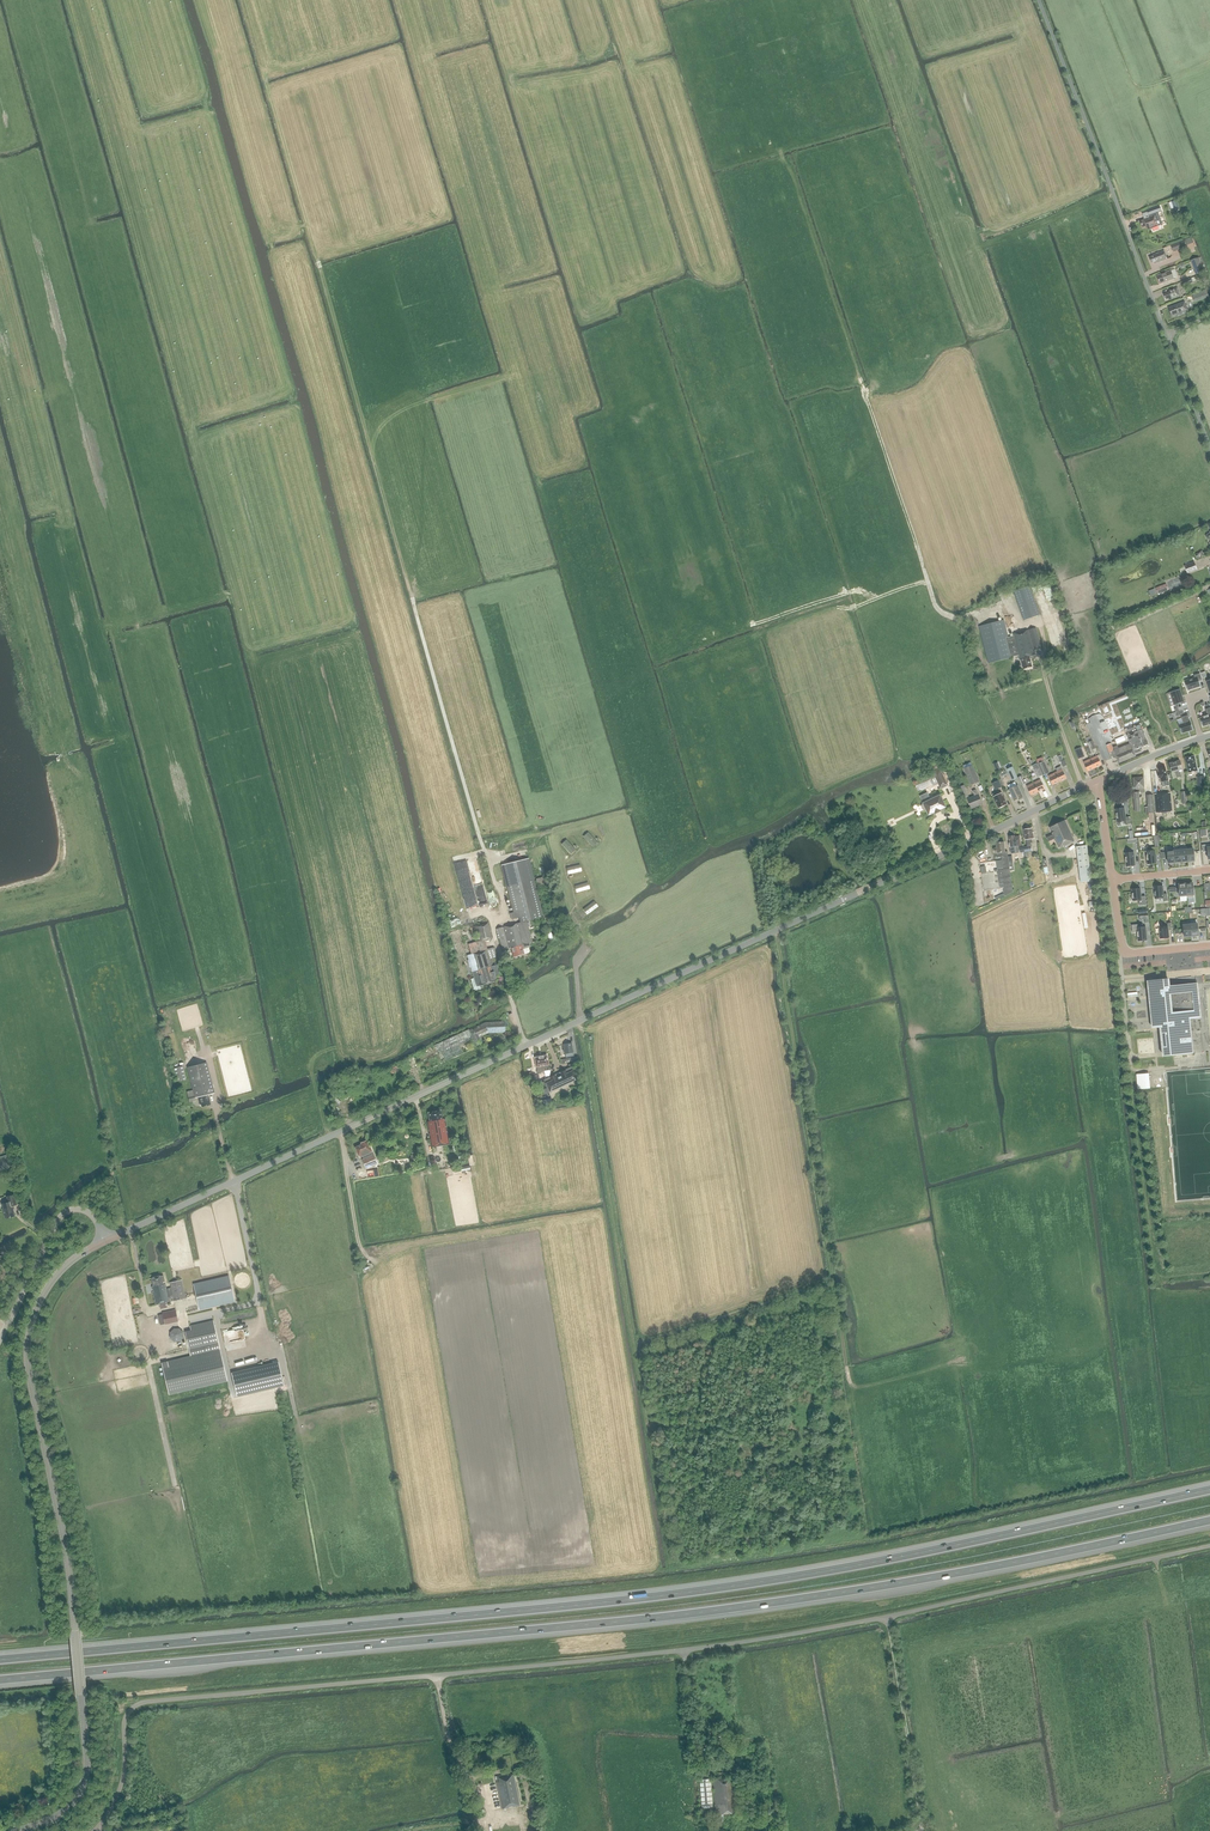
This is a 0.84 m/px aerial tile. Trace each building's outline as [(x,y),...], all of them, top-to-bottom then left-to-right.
[(1171,202),(1175,211),(1179,209),(1176,200),(1171,202)] [(1154,213),(1158,212),(1159,214),(1163,213),(1160,204),(1156,205),(1157,208),(1153,209),(1154,213)] [(1147,230),(1158,226),(1154,215),(1143,219),(1144,220),(1140,222),(1142,228),(1146,226),(1147,230)] [(1183,240),(1181,235),(1169,239),(1171,244),(1183,240)] [(1171,245),(1173,252),(1187,247),(1184,240),(1171,245)] [(1155,263),(1167,259),(1164,251),(1151,255),(1152,257),(1150,257),(1152,263),(1154,262),(1155,263)] [(1196,275),(1204,272),(1199,258),(1190,261),(1196,275)] [(1176,275),(1173,276),(1171,271),(1157,276),(1160,284),(1177,278),(1176,275)] [(1169,300),(1180,296),(1177,288),(1170,290),(1170,292),(1164,294),(1166,299),(1169,298),(1169,300)] [(1192,295),(1194,301),(1204,297),(1202,291),(1192,295)] [(1177,316),(1188,312),(1185,302),(1169,308),(1172,317),(1177,315),(1177,316)] [(1188,573),(1197,570),(1194,563),(1185,566),(1188,573)] [(1168,590),(1166,584),(1156,588),(1158,594),(1168,590)] [(1024,621),(1040,615),(1030,586),(1014,592),(1024,621)] [(990,664),(1011,658),(1019,656),(1020,659),(1021,659),(1024,669),(1032,667),(1029,656),(1035,655),(1034,650),(1041,648),(1036,628),(1013,634),(1014,636),(1009,637),(1004,621),(980,627),(990,664)] [(1185,680),(1184,680),(1188,691),(1188,690),(1200,686),(1200,687),(1199,681),(1202,680),(1200,673),(1194,675),(1195,678),(1185,681),(1185,680)] [(1180,689),(1170,693),(1174,705),(1175,705),(1176,708),(1174,709),(1175,712),(1177,712),(1182,710),(1181,707),(1179,707),(1178,704),(1184,702),(1180,689)] [(1200,718),(1203,727),(1209,724),(1209,708),(1205,709),(1207,716),(1200,718)] [(1183,723),(1179,725),(1181,733),(1193,730),(1190,721),(1188,715),(1181,717),(1183,723)] [(1141,748),(1149,744),(1146,737),(1144,733),(1143,733),(1142,729),(1137,731),(1135,726),(1127,730),(1129,734),(1127,735),(1128,739),(1130,744),(1119,748),(1118,746),(1113,747),(1115,751),(1114,751),(1111,752),(1113,757),(1115,758),(1116,758),(1119,763),(1135,756),(1134,754),(1141,751),(1142,749),(1141,748)] [(1097,756),(1090,759),(1095,768),(1102,765),(1097,756)] [(1188,772),(1197,770),(1196,762),(1194,756),(1185,758),(1186,763),(1187,763),(1188,772)] [(1095,768),(1090,759),(1083,762),(1087,772),(1095,768)] [(1182,777),(1180,770),(1182,769),(1180,760),(1169,763),(1171,773),(1175,771),(1177,778),(1182,777)] [(933,772),(940,769),(942,768),(939,762),(930,766),(933,772)] [(1043,776),(1049,773),(1044,762),(1038,764),(1043,776)] [(1038,778),(1042,775),(1037,763),(1032,766),(1038,778)] [(971,786),(980,782),(973,766),(964,769),(971,786)] [(1161,767),(1160,768),(1158,768),(1159,773),(1158,774),(1159,778),(1160,778),(1161,782),(1164,781),(1164,783),(1169,782),(1168,780),(1167,776),(1168,776),(1165,766),(1164,767),(1163,766),(1161,767)] [(1057,772),(1055,773),(1060,782),(1067,779),(1063,770),(1062,769),(1061,770),(1060,768),(1056,770),(1057,772)] [(940,769),(933,772),(933,773),(941,789),(948,786),(940,769)] [(1014,782),(1018,779),(1015,772),(1010,774),(1014,782)] [(1060,782),(1055,773),(1048,776),(1052,785),(1060,782)] [(1197,776),(1197,786),(1205,786),(1204,776),(1197,776)] [(1138,788),(1138,790),(1144,789),(1144,777),(1133,778),(1134,788),(1138,788)] [(1041,780),(1033,783),(1038,792),(1045,789),(1041,780)] [(1038,792),(1033,783),(1026,786),(1031,796),(1038,792)] [(1014,801),(1023,797),(1017,786),(1009,790),(1014,801)] [(972,808),(982,803),(979,795),(976,790),(973,791),(975,796),(968,799),(972,808)] [(1003,806),(1007,804),(1002,793),(1000,794),(998,791),(993,794),(994,797),(999,808),(1000,807),(1001,807),(1002,807),(1003,806)] [(1155,794),(1156,813),(1172,811),(1170,793),(1155,794)] [(941,811),(940,809),(946,807),(943,801),(941,802),(938,796),(924,803),(924,804),(923,805),(922,806),(922,807),(923,809),(924,809),(925,810),(926,810),(927,810),(929,815),(934,812),(935,814),(941,811)] [(1124,808),(1115,809),(1117,823),(1126,821),(1126,824),(1130,824),(1129,817),(1125,817),(1124,808)] [(1049,828),(1052,834),(1050,835),(1046,836),(1048,839),(1051,838),(1052,840),(1055,839),(1059,848),(1064,846),(1074,841),(1065,820),(1049,828)] [(1025,840),(1026,840),(1027,846),(1024,847),(1025,852),(1029,851),(1032,851),(1031,843),(1032,843),(1032,839),(1033,839),(1035,839),(1034,832),(1032,833),(1032,828),(1024,829),(1025,840)] [(1018,846),(1021,846),(1020,836),(1015,837),(1015,836),(1009,836),(1010,843),(1009,843),(1010,847),(1011,854),(1019,853),(1018,846)] [(1007,851),(1005,852),(1004,842),(996,843),(997,848),(994,848),(995,853),(996,853),(997,857),(1004,856),(1004,857),(1008,856),(1007,851)] [(1076,847),(1079,870),(1081,882),(1092,881),(1087,845),(1076,847)] [(1146,851),(1148,864),(1156,864),(1155,854),(1159,854),(1158,847),(1151,847),(1152,851),(1146,851)] [(1186,847),(1188,861),(1194,860),(1193,849),(1187,850),(1187,847),(1186,847)] [(1125,853),(1126,867),(1135,866),(1134,852),(1125,853)] [(1012,892),(1010,871),(1008,857),(1008,856),(1004,857),(1004,858),(1002,859),(1004,869),(998,869),(999,884),(1003,884),(1005,896),(1012,892)] [(511,919),(515,918),(519,917),(521,922),(504,927),(496,929),(499,939),(502,950),(509,948),(511,948),(514,957),(524,954),(523,949),(528,947),(527,944),(533,942),(527,921),(543,917),(528,858),(501,865),(513,913),(510,914),(511,919)] [(547,876),(536,879),(538,887),(545,885),(545,886),(549,885),(547,876)] [(1178,884),(1180,897),(1186,897),(1187,898),(1185,884),(1185,883),(1179,883),(1179,884),(1178,884)] [(1193,883),(1185,884),(1187,898),(1194,897),(1193,883)] [(1162,886),(1154,887),(1155,899),(1163,898),(1164,901),(1167,901),(1167,894),(1163,894),(1162,886)] [(1140,888),(1132,889),(1133,901),(1141,900),(1140,888)] [(499,973),(497,965),(492,966),(490,959),(497,957),(494,947),(486,950),(484,941),(492,939),(488,923),(474,927),(478,942),(468,945),(471,954),(476,971),(475,971),(475,978),(472,979),(475,989),(476,990),(484,987),(483,984),(495,981),(494,979),(496,978),(495,975),(499,973)] [(1167,926),(1159,927),(1160,939),(1169,938),(1168,930),(1172,930),(1171,923),(1167,923),(1167,926)] [(1132,925),(1132,933),(1137,932),(1138,941),(1147,940),(1145,927),(1143,927),(1143,924),(1142,924),(1142,925),(1132,926),(1132,925)] [(1191,936),(1198,935),(1197,924),(1190,925),(1191,936)] [(1184,937),(1191,936),(1190,925),(1183,925),(1184,937)] [(1168,979),(1148,981),(1152,1028),(1161,1027),(1163,1056),(1193,1053),(1189,1019),(1200,1017),(1197,983),(1170,986),(1169,986),(1168,979)] [(468,1030),(467,1031),(472,1042),(482,1038),(481,1036),(488,1033),(505,1032),(504,1021),(485,1023),(469,1030),(468,1030)] [(573,1056),(573,1052),(572,1043),(563,1044),(565,1054),(566,1058),(573,1056)] [(550,1073),(551,1073),(550,1070),(549,1070),(549,1065),(547,1055),(535,1057),(536,1067),(537,1072),(544,1071),(545,1076),(550,1075),(550,1076),(550,1073)] [(208,1095),(214,1093),(206,1062),(187,1067),(193,1090),(187,1092),(189,1102),(196,1100),(195,1098),(198,1097),(200,1104),(201,1104),(202,1107),(211,1105),(208,1095)] [(185,1080),(183,1066),(174,1068),(177,1081),(185,1080)] [(549,1096),(548,1093),(548,1092),(548,1093),(577,1079),(571,1067),(544,1080),(545,1082),(543,1083),(546,1089),(542,1089),(544,1098),(540,1099),(542,1107),(551,1104),(549,1096)] [(1137,1074),(1138,1089),(1139,1089),(1150,1088),(1149,1073),(1137,1074)] [(432,1147),(449,1144),(445,1118),(442,1119),(441,1110),(428,1112),(430,1121),(427,1122),(432,1147)] [(359,1156),(362,1155),(364,1159),(362,1160),(366,1169),(377,1164),(374,1155),(374,1154),(373,1151),(371,1147),(369,1147),(366,1140),(361,1143),(361,1144),(355,1147),(359,1156)] [(0,1157),(0,1170),(14,1166),(10,1154),(0,1157)] [(416,1158),(417,1157),(411,1155),(409,1161),(411,1161),(410,1164),(415,1165),(416,1161),(418,1162),(418,1159),(416,1158)] [(6,1219),(15,1216),(13,1209),(14,1209),(13,1206),(17,1205),(14,1195),(7,1197),(8,1202),(2,1204),(6,1219)] [(152,1286),(156,1304),(186,1298),(182,1280),(170,1283),(171,1288),(166,1289),(165,1286),(164,1283),(165,1283),(163,1276),(162,1276),(152,1278),(153,1286),(152,1286)] [(234,1300),(229,1276),(193,1284),(199,1308),(234,1300)] [(162,1313),(165,1324),(178,1322),(176,1310),(162,1313)] [(185,1331),(189,1349),(218,1342),(213,1320),(190,1326),(191,1329),(185,1331)] [(183,1333),(183,1332),(182,1331),(182,1330),(181,1329),(180,1329),(179,1328),(178,1328),(177,1328),(176,1328),(175,1328),(174,1328),(174,1329),(173,1329),(172,1330),(171,1331),(171,1332),(170,1333),(170,1334),(170,1335),(170,1336),(171,1337),(171,1338),(172,1339),(173,1340),(174,1340),(174,1341),(175,1341),(177,1341),(178,1341),(179,1341),(180,1340),(181,1340),(181,1339),(182,1339),(182,1338),(183,1337),(183,1336),(183,1335),(183,1334),(183,1333)] [(227,1380),(220,1349),(162,1363),(169,1394),(227,1380)] [(232,1373),(237,1397),(284,1386),(279,1362),(232,1373)] [(507,1775),(506,1774),(495,1777),(502,1809),(509,1807),(508,1806),(513,1805),(513,1807),(520,1805),(513,1774),(507,1775)] [(713,1779),(715,1805),(713,1805),(710,1779),(699,1780),(702,1809),(715,1807),(716,1814),(717,1814),(718,1814),(718,1815),(716,1815),(716,1822),(724,1821),(723,1815),(722,1814),(737,1812),(734,1777),(713,1779)]
